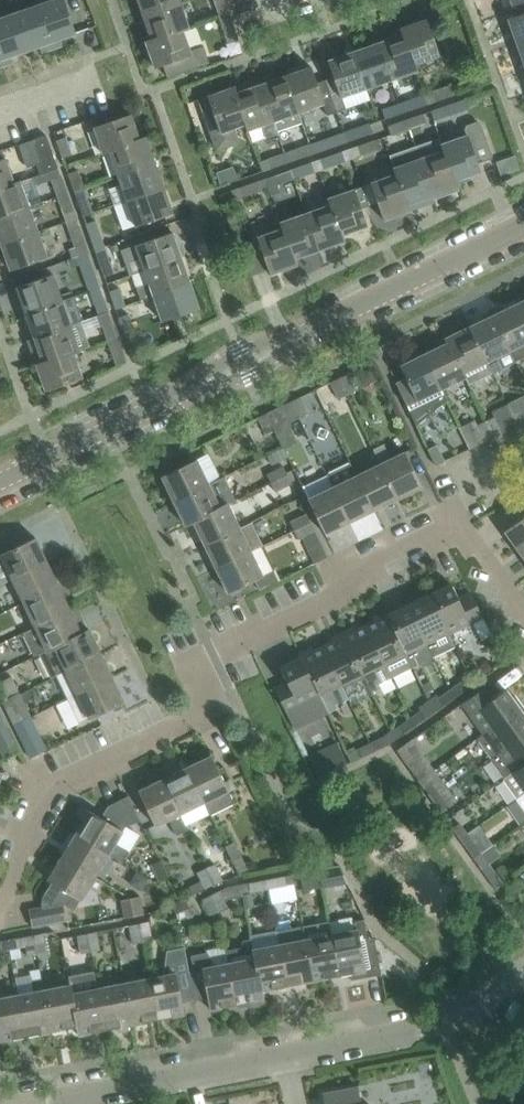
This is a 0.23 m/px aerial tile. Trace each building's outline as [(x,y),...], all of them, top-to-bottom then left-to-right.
[(64,0),(36,0),(37,5),(52,48),(58,46),(55,39),(76,33),(64,0)] [(180,1),(179,0),(138,0),(143,14),(180,1)] [(146,42),(189,27),(180,1),(143,14),(152,39),(146,41),(146,42)] [(47,50),(52,48),(37,5),(12,14),(25,50),(45,43),(47,50)] [(523,41),(523,13),(509,18),(518,43),(523,41)] [(25,50),(12,14),(0,18),(0,58),(2,65),(8,63),(6,57),(25,50)] [(417,63),(419,62),(440,55),(427,18),(402,27),(417,71),(420,70),(417,63)] [(229,41),(238,38),(232,20),(223,24),(229,41)] [(190,50),(183,31),(189,29),(189,27),(146,42),(155,67),(163,64),(167,77),(209,62),(203,46),(190,50)] [(391,80),(417,71),(402,27),(400,28),(402,34),(378,43),(391,80)] [(367,89),(391,80),(378,43),(354,51),(367,89)] [(341,98),(367,89),(354,51),(328,60),(333,76),(325,79),(337,110),(344,108),(341,98)] [(325,79),(317,82),(311,66),(286,75),(299,112),(324,103),(328,114),(337,110),(325,79)] [(286,75),(262,84),(274,121),(279,133),(303,125),(299,112),(286,75)] [(266,138),(279,133),(274,121),(262,84),(237,92),(235,86),(234,86),(249,130),(262,125),(266,138)] [(233,87),(199,99),(217,149),(237,142),(233,128),(245,125),(247,131),(248,130),(249,130),(234,86),(233,87)] [(455,95),(454,93),(451,86),(435,92),(426,95),(429,104),(438,101),(455,95)] [(403,113),(429,104),(426,95),(417,97),(400,104),(403,113)] [(457,102),(440,108),(443,117),(460,111),(457,102)] [(386,119),(403,113),(400,104),(383,110),(386,119)] [(103,153),(146,138),(145,136),(139,138),(130,113),(94,126),(103,153)] [(406,120),(409,129),(427,123),(423,114),(406,120)] [(392,135),(409,129),(406,120),(389,126),(392,135)] [(480,171),(477,163),(493,157),(481,124),(476,123),(468,126),(465,130),(466,135),(442,143),(457,186),(458,186),(456,179),(480,171)] [(348,142),(357,139),(374,133),(371,124),(345,133),(348,142)] [(339,145),(348,142),(345,133),(310,144),(314,154),(339,145)] [(46,134),(33,139),(41,164),(37,165),(40,174),(58,167),(46,134)] [(66,136),(56,139),(63,157),(72,154),(66,136)] [(119,176),(155,163),(146,138),(103,153),(104,154),(111,152),(119,176)] [(354,159),(363,156),(380,150),(377,140),(351,150),(354,159)] [(431,195),(457,186),(442,143),(441,144),(443,152),(419,160),(431,195)] [(290,162),(314,154),(310,144),(303,147),(287,153),(290,162)] [(345,162),(354,159),(351,150),(342,153),(323,159),(316,162),(319,171),(345,162)] [(274,168),(290,162),(287,153),(261,162),(265,171),(274,168)] [(12,178),(5,157),(0,159),(0,189),(23,181),(14,184),(12,178)] [(423,198),(431,195),(419,160),(395,169),(409,210),(425,204),(423,198)] [(237,181),(265,171),(261,162),(233,171),(237,181)] [(312,173),(319,171),(316,162),(309,164),(293,170),(296,179),(312,173)] [(127,200),(163,187),(155,163),(119,176),(127,200)] [(384,219),(409,210),(395,169),(394,169),(396,175),(371,184),(384,219)] [(74,190),(83,187),(77,170),(68,173),(74,190)] [(271,188),(296,179),(293,170),(267,179),(271,188)] [(58,196),(67,192),(61,175),(52,178),(58,196)] [(242,198),(271,188),(267,179),(259,182),(239,188),(242,198)] [(32,206),(23,181),(0,189),(0,218),(32,206)] [(83,187),(74,190),(80,208),(90,204),(83,187)] [(136,225),(151,220),(172,212),(163,187),(127,200),(113,205),(122,230),(136,225)] [(367,225),(361,208),(369,205),(363,187),(329,199),(331,204),(343,241),(345,240),(343,234),(367,225)] [(76,218),(73,210),(67,192),(58,196),(66,221),(76,218)] [(319,249),(343,241),(331,204),(306,213),(319,249)] [(41,231),(32,206),(0,218),(0,239),(2,244),(41,231)] [(295,257),(319,249),(306,213),(282,222),(297,264),(295,257)] [(87,251),(78,225),(76,218),(66,221),(75,245),(68,248),(71,257),(87,251)] [(104,246),(101,237),(95,220),(86,223),(95,249),(104,246)] [(270,273),(297,264),(282,222),(281,222),(283,228),(257,237),(270,273)] [(11,270),(31,262),(50,256),(41,231),(2,244),(11,270)] [(179,242),(176,243),(172,232),(135,244),(144,271),(181,258),(180,255),(183,254),(184,251),(182,244),(179,242)] [(113,272),(107,254),(104,246),(95,249),(104,275),(113,272)] [(153,297),(190,283),(181,258),(144,271),(149,283),(140,286),(144,299),(153,296),(153,297)] [(99,285),(97,278),(90,259),(81,262),(90,289),(99,285)] [(26,312),(64,299),(55,273),(17,286),(26,312)] [(153,297),(155,300),(162,321),(199,308),(190,283),(153,297)] [(108,311),(102,293),(99,285),(90,289),(99,314),(108,311)] [(119,287),(109,291),(116,308),(125,305),(119,287)] [(80,321),(73,324),(64,299),(26,312),(35,338),(81,322),(80,321)] [(519,302),(503,310),(501,305),(492,310),(516,359),(523,356),(523,313),(519,302)] [(515,360),(516,359),(492,310),(482,315),(484,319),(470,326),(486,360),(492,372),(502,368),(496,356),(510,349),(515,360)] [(117,336),(114,328),(108,311),(99,314),(108,339),(117,336)] [(118,316),(125,334),(134,331),(128,313),(118,316)] [(37,365),(82,350),(81,348),(89,346),(81,322),(35,338),(37,346),(31,348),(37,365)] [(470,326),(447,337),(466,376),(469,384),(492,372),(486,360),(470,326)] [(126,362),(120,344),(117,336),(108,339),(117,365),(126,362)] [(444,387),(466,376),(447,337),(437,342),(439,347),(426,353),(444,387)] [(82,377),(74,354),(82,351),(82,350),(37,365),(46,390),(82,377)] [(441,388),(444,387),(426,353),(400,365),(406,377),(396,382),(417,425),(447,400),(441,388)] [(339,377),(347,394),(355,389),(347,373),(339,377)] [(338,398),(347,394),(339,377),(330,381),(338,398)] [(522,395),(507,403),(518,425),(523,422),(523,398),(522,395)] [(299,416),(308,412),(300,396),(291,400),(299,416)] [(283,405),(282,405),(290,421),(299,416),(291,400),(283,405)] [(494,437),(518,425),(507,403),(491,411),(494,416),(486,420),(494,437)] [(267,412),(258,416),(266,433),(275,429),(267,412)] [(494,437),(486,420),(477,425),(474,419),(459,426),(470,448),(494,437)] [(375,447),(373,448),(381,463),(380,463),(397,498),(399,497),(422,486),(405,451),(390,458),(383,443),(375,447)] [(436,465),(444,461),(436,444),(428,448),(436,465)] [(209,484),(206,479),(196,459),(162,476),(174,501),(209,484)] [(350,462),(327,473),(350,521),(373,509),(356,475),(350,462)] [(357,474),(356,475),(373,509),(374,509),(397,498),(380,463),(357,474)] [(272,482),(290,473),(286,465),(268,474),(272,482)] [(290,473),(272,482),(277,490),(294,482),(290,473)] [(325,533),(350,521),(327,473),(305,484),(311,497),(308,498),(325,533)] [(228,504),(227,502),(231,500),(221,479),(209,485),(209,484),(174,501),(185,524),(228,504)] [(252,522),(240,528),(228,504),(185,524),(186,525),(194,521),(206,545),(252,523),(252,522)] [(298,530),(311,524),(306,513),(293,520),(298,530)] [(505,530),(521,554),(523,552),(523,516),(505,530)] [(252,553),(261,548),(260,546),(263,545),(252,523),(206,545),(217,569),(252,553)] [(314,563),(327,556),(311,524),(298,530),(314,563)] [(13,578),(47,562),(35,537),(1,554),(10,574),(13,578)] [(252,553),(217,569),(228,592),(255,579),(263,575),(252,553)] [(25,602),(65,583),(59,572),(54,575),(47,562),(13,578),(25,602)] [(37,626),(71,610),(64,596),(70,593),(65,583),(25,602),(37,626)] [(430,590),(428,590),(451,638),(471,629),(468,624),(483,617),(471,592),(459,598),(453,586),(443,590),(440,585),(430,590)] [(410,606),(410,607),(433,656),(455,645),(451,638),(428,590),(416,596),(419,602),(410,606)] [(397,606),(385,611),(412,667),(412,666),(417,664),(419,663),(423,665),(431,661),(433,656),(410,607),(400,611),(397,606)] [(81,616),(75,619),(71,610),(37,626),(23,633),(34,656),(89,629),(89,628),(87,629),(81,616)] [(376,623),(367,628),(391,677),(412,667),(385,611),(384,612),(374,617),(376,623)] [(378,684),(391,677),(367,628),(355,634),(352,628),(344,632),(373,690),(380,687),(378,684)] [(89,629),(34,656),(34,657),(38,655),(49,678),(56,675),(66,670),(101,653),(89,629)] [(371,690),(373,690),(344,632),(331,638),(334,644),(324,648),(343,685),(364,674),(371,690)] [(343,685),(324,648),(314,653),(312,647),(299,653),(320,696),(321,695),(328,711),(337,707),(335,704),(347,698),(341,686),(343,685)] [(78,694),(113,677),(101,653),(66,670),(78,694)] [(287,681),(275,687),(295,728),(312,720),(310,716),(320,711),(322,715),(328,712),(320,696),(299,653),(288,659),(291,664),(281,669),(287,681)] [(20,693),(11,676),(0,681),(0,695),(3,701),(20,693)] [(78,694),(66,700),(67,702),(78,724),(124,701),(113,678),(113,677),(78,694)] [(455,697),(466,689),(459,679),(448,686),(455,697)] [(445,704),(455,697),(448,686),(437,694),(445,704)] [(487,733),(523,708),(515,695),(509,699),(503,690),(492,698),(484,687),(464,701),(487,733)] [(15,725),(31,717),(25,703),(29,700),(31,693),(30,688),(20,693),(3,701),(11,717),(15,725)] [(409,715),(416,726),(427,718),(419,707),(409,715)] [(523,737),(523,708),(487,733),(478,740),(492,759),(523,737)] [(405,733),(416,726),(409,715),(398,722),(405,733)] [(31,717),(15,725),(21,737),(30,757),(47,749),(31,717)] [(374,751),(386,745),(380,734),(368,740),(374,751)] [(523,764),(523,737),(492,759),(505,778),(523,764)] [(419,782),(434,771),(411,739),(404,744),(396,750),(419,782)] [(362,757),(374,751),(368,740),(357,746),(362,757)] [(234,802),(228,790),(212,755),(189,766),(212,813),(234,802)] [(315,780),(339,768),(334,758),(310,770),(315,780)] [(523,793),(523,764),(505,778),(503,780),(516,798),(523,793)] [(210,814),(212,813),(189,766),(165,778),(182,812),(204,801),(210,814)] [(433,801),(448,790),(434,771),(419,782),(433,801)] [(179,813),(182,812),(165,778),(139,790),(155,825),(168,818),(176,834),(187,829),(179,813)] [(440,811),(450,803),(455,800),(448,790),(433,801),(440,811)] [(90,810),(76,832),(110,852),(124,861),(130,850),(116,841),(123,830),(125,828),(140,820),(128,795),(108,805),(101,817),(90,810)] [(460,839),(470,831),(462,820),(452,828),(460,839)] [(473,858),(484,850),(470,831),(460,839),(473,858)] [(96,875),(110,852),(76,832),(62,856),(96,875)] [(473,858),(481,869),(492,861),(484,850),(473,858)] [(242,853),(233,857),(241,873),(250,869),(242,853)] [(43,901),(43,904),(43,906),(62,902),(75,910),(81,899),(89,887),(97,891),(103,881),(95,876),(96,875),(62,856),(62,857),(57,865),(48,879),(52,882),(45,893),(44,896),(43,898),(43,901)] [(163,858),(154,862),(162,879),(171,875),(163,858)] [(207,865),(216,882),(224,877),(216,861),(207,865)] [(321,866),(325,884),(334,882),(330,864),(321,866)] [(207,886),(216,882),(207,865),(199,870),(207,886)] [(315,886),(325,884),(321,866),(312,868),(315,886)] [(269,876),(271,886),(289,882),(287,872),(269,876)] [(253,889),(271,886),(269,876),(251,879),(253,889)] [(213,892),(221,909),(230,904),(222,888),(213,892)] [(212,913),(221,909),(213,892),(204,896),(212,913)] [(132,897),(136,913),(145,912),(142,895),(132,897)] [(126,915),(136,913),(132,897),(123,899),(126,915)] [(32,926),(54,922),(66,920),(62,902),(43,906),(29,909),(32,926)] [(334,933),(342,974),(349,973),(351,979),(381,974),(374,937),(367,938),(364,918),(352,920),(354,929),(334,933)] [(140,921),(144,940),(153,938),(149,920),(140,921)] [(134,942),(144,940),(140,921),(130,923),(134,942)] [(334,933),(330,934),(327,921),(306,925),(316,979),(342,974),(334,933)] [(290,984),(316,979),(306,925),(280,931),(290,984)] [(86,932),(90,951),(100,949),(97,930),(86,932)] [(264,989),(290,984),(280,931),(254,936),(264,989)] [(35,934),(39,953),(48,951),(44,932),(35,934)] [(79,953),(90,951),(86,932),(75,935),(79,953)] [(30,955),(39,953),(35,934),(26,936),(30,955)] [(263,990),(264,989),(254,936),(251,936),(254,949),(255,958),(231,963),(240,1003),(248,1001),(250,1007),(260,1005),(260,999),(264,998),(263,990)] [(0,941),(0,943),(1,950),(20,947),(18,937),(0,941)] [(195,1000),(190,972),(185,947),(172,949),(168,974),(151,978),(159,1019),(184,1014),(182,1003),(195,1000)] [(204,953),(190,955),(194,971),(203,970),(207,989),(208,998),(210,1009),(236,1004),(240,1003),(231,963),(228,963),(212,967),(204,953)] [(93,971),(68,976),(70,984),(72,993),(80,1034),(104,1029),(97,988),(93,971)] [(132,1024),(159,1019),(151,978),(124,983),(132,1024)] [(45,989),(43,989),(41,979),(30,981),(32,992),(18,994),(26,1035),(54,1030),(45,989)] [(128,1025),(132,1024),(124,983),(97,988),(104,1029),(118,1027),(119,1031),(129,1029),(128,1025)] [(80,1034),(72,993),(70,984),(45,989),(54,1030),(76,1026),(78,1034),(80,1034)] [(26,1035),(18,994),(0,998),(0,1040),(26,1035)] [(358,1086),(322,1093),(325,1103),(362,1103),(358,1086)]
